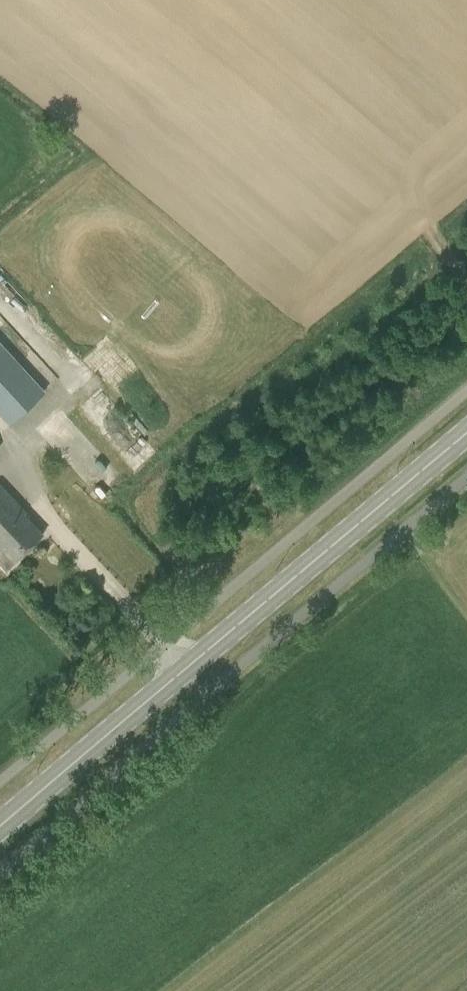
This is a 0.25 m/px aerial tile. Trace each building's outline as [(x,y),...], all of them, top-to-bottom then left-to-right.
[(9,425),(47,391),(0,340),(0,416),(9,425)] [(45,533),(25,512),(28,512),(0,482),(0,565),(5,570),(45,533)]
